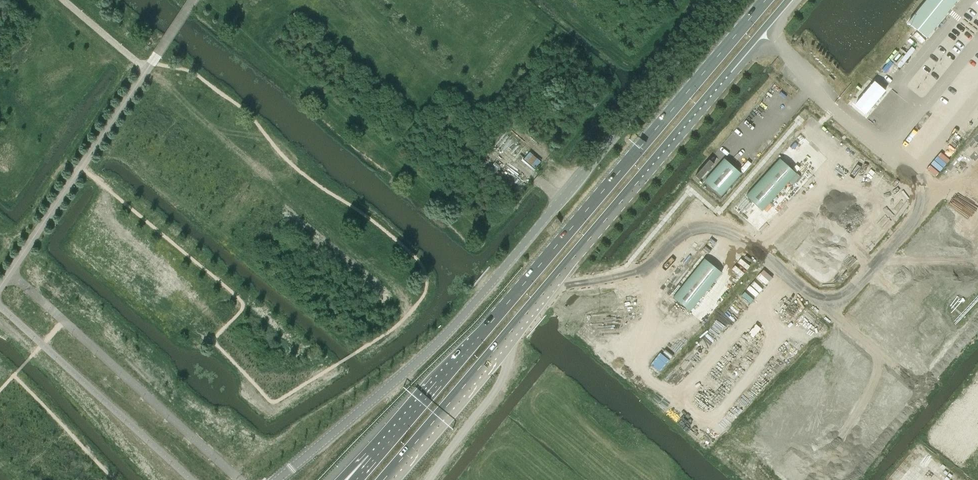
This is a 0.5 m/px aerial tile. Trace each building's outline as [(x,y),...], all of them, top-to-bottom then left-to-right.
[(491,148),(499,156),(507,147),(499,139),(491,148)]
